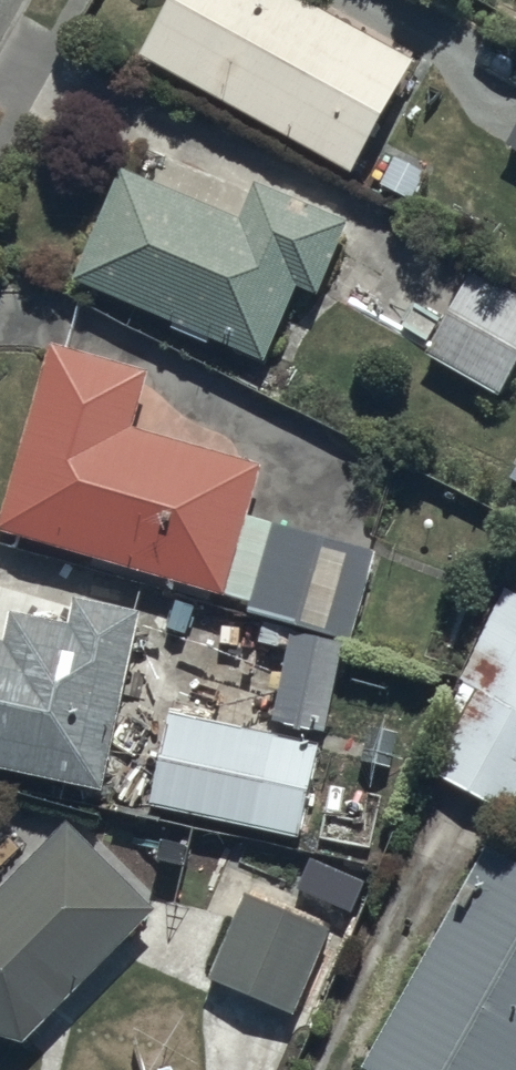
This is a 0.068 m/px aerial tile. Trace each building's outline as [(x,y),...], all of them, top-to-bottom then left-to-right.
[(134,54),(348,173),(410,62),(299,0),(164,0),(134,54)] [(506,144),(515,150),(515,127),(506,144)] [(116,169),(70,282),(173,323),(171,327),(262,363),(291,288),(314,297),(343,222),(250,185),(238,217),(116,169)] [(423,353),(496,397),(515,363),(515,294),(474,269),(423,353)] [(0,508),(0,529),(248,603),(244,615),(347,646),(375,551),(272,520),(269,528),(244,521),(260,466),(130,427),(147,372),(49,343),(0,508)] [(501,586),(410,761),(514,818),(515,814),(515,594),(501,586)] [(99,791),(136,615),(70,601),(65,626),(6,613),(0,643),(0,770),(99,791)] [(163,712),(144,804),(296,838),(317,745),(163,712)] [(154,911),(62,823),(0,886),(0,1038),(21,1044),(154,911)] [(357,1067),(362,1069),(515,1069),(515,865),(481,846),(357,1067)] [(242,892),(205,980),(311,1024),(348,936),(242,892)]
